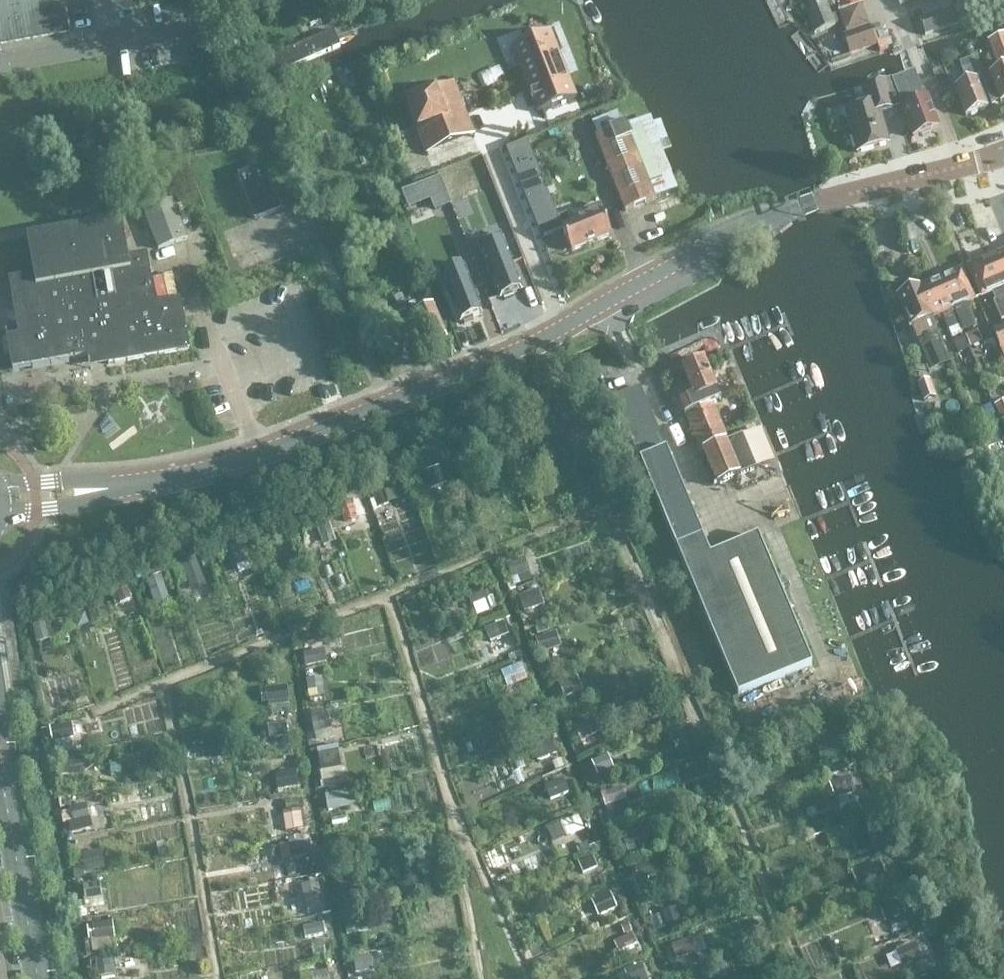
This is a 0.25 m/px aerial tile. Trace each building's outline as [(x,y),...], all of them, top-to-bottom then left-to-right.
[(70,32),(64,0),(0,0),(0,44),(70,32)] [(92,12),(139,3),(138,0),(89,0),(92,12)] [(836,26),(825,0),(800,0),(813,35),(836,26)] [(861,5),(839,12),(846,34),(843,35),(850,56),(875,47),(861,5)] [(964,23),(959,7),(921,20),(926,35),(964,23)] [(522,64),(541,111),(579,96),(562,53),(558,54),(549,32),(529,40),(536,58),(522,64)] [(338,33),(267,62),(275,80),(345,50),(338,33)] [(1002,101),(1003,103),(1003,102),(1003,37),(989,43),(1000,71),(983,77),(993,105),(1002,101)] [(241,56),(247,71),(258,66),(252,52),(241,56)] [(957,89),(968,117),(989,108),(978,81),(982,79),(974,61),(961,66),(969,85),(957,89)] [(895,81),(903,104),(915,138),(939,129),(929,99),(926,100),(921,85),(910,88),(906,77),(895,81)] [(858,153),(890,144),(880,111),(903,104),(895,81),(894,80),(863,89),(868,106),(846,112),(858,153)] [(945,80),(937,83),(941,94),(949,90),(945,80)] [(492,180),(488,169),(454,84),(405,104),(442,200),(492,180)] [(625,125),(595,137),(625,211),(655,199),(625,125)] [(268,179),(269,178),(264,166),(237,176),(241,188),(243,188),(255,220),(280,211),(268,179)] [(145,212),(159,250),(187,239),(173,201),(145,212)] [(567,215),(549,221),(547,214),(525,222),(532,242),(563,230),(571,252),(612,236),(600,206),(581,213),(584,221),(571,226),(567,215)] [(7,337),(12,369),(88,355),(87,349),(105,346),(108,365),(190,350),(181,299),(156,304),(147,254),(128,257),(121,220),(27,237),(34,274),(9,279),(19,335),(7,337)] [(500,235),(478,244),(486,264),(500,299),(503,298),(504,301),(514,297),(513,294),(522,291),(508,256),(500,235)] [(1003,290),(1003,253),(990,258),(1003,290)] [(1003,318),(1003,290),(990,258),(970,267),(982,295),(990,292),(997,307),(999,306),(1003,318)] [(463,266),(441,275),(460,323),(463,322),(465,325),(474,321),(473,318),(482,315),(471,286),(463,266)] [(940,280),(962,334),(975,328),(963,303),(973,299),(961,271),(940,280)] [(931,317),(932,317),(941,313),(952,339),(962,334),(940,280),(920,288),(920,289),(931,317)] [(922,321),(928,338),(926,339),(934,358),(947,352),(932,317),(931,317),(920,289),(920,288),(919,287),(898,296),(910,326),(922,321)] [(445,339),(432,310),(415,318),(428,347),(445,339)] [(992,332),(1001,351),(1000,351),(1003,361),(1003,327),(992,332)] [(975,331),(963,336),(968,346),(980,341),(975,331)] [(962,338),(952,342),(957,353),(967,349),(962,338)] [(743,435),(729,441),(713,404),(716,403),(711,394),(717,391),(705,361),(682,371),(693,397),(679,403),(701,455),(704,453),(718,486),(757,469),(743,435)] [(929,381),(916,385),(922,402),(935,398),(929,381)] [(614,398),(654,493),(739,696),(812,665),(758,536),(711,556),(640,387),(614,398)] [(1002,420),(1003,419),(1003,401),(995,405),(1002,420)] [(328,537),(353,537),(353,507),(335,507),(335,525),(328,525),(328,537)] [(197,554),(183,560),(196,589),(210,583),(197,554)] [(510,560),(516,583),(534,578),(529,555),(510,560)] [(160,605),(174,599),(163,576),(149,582),(160,605)] [(542,587),(522,592),(526,609),(546,604),(542,587)] [(493,639),(506,634),(512,648),(518,645),(508,618),(488,626),(493,639)] [(593,744),(606,738),(596,716),(583,722),(593,744)] [(56,743),(77,741),(75,722),(54,725),(56,743)] [(343,747),(321,750),(325,778),(347,775),(343,747)] [(611,753),(596,759),(602,773),(617,767),(611,753)] [(840,798),(859,791),(852,774),(833,781),(840,798)] [(567,778),(551,783),(554,794),(570,789),(567,778)] [(331,807),(351,806),(351,793),(330,794),(331,807)] [(79,829),(97,824),(90,800),(72,806),(79,829)] [(289,827),(305,825),(304,812),(288,814),(289,827)] [(105,848),(86,851),(88,869),(107,866),(105,848)] [(581,860),(587,873),(602,867),(596,854),(581,860)] [(638,864),(644,879),(663,870),(657,856),(638,864)] [(884,860),(856,868),(860,882),(888,874),(884,860)] [(87,883),(89,897),(105,894),(102,880),(87,883)] [(603,915),(621,906),(612,886),(593,895),(603,915)] [(115,920),(92,922),(93,949),(117,948),(115,920)] [(631,921),(612,931),(622,951),(642,941),(631,921)] [(906,966),(927,956),(919,939),(898,948),(906,966)]
